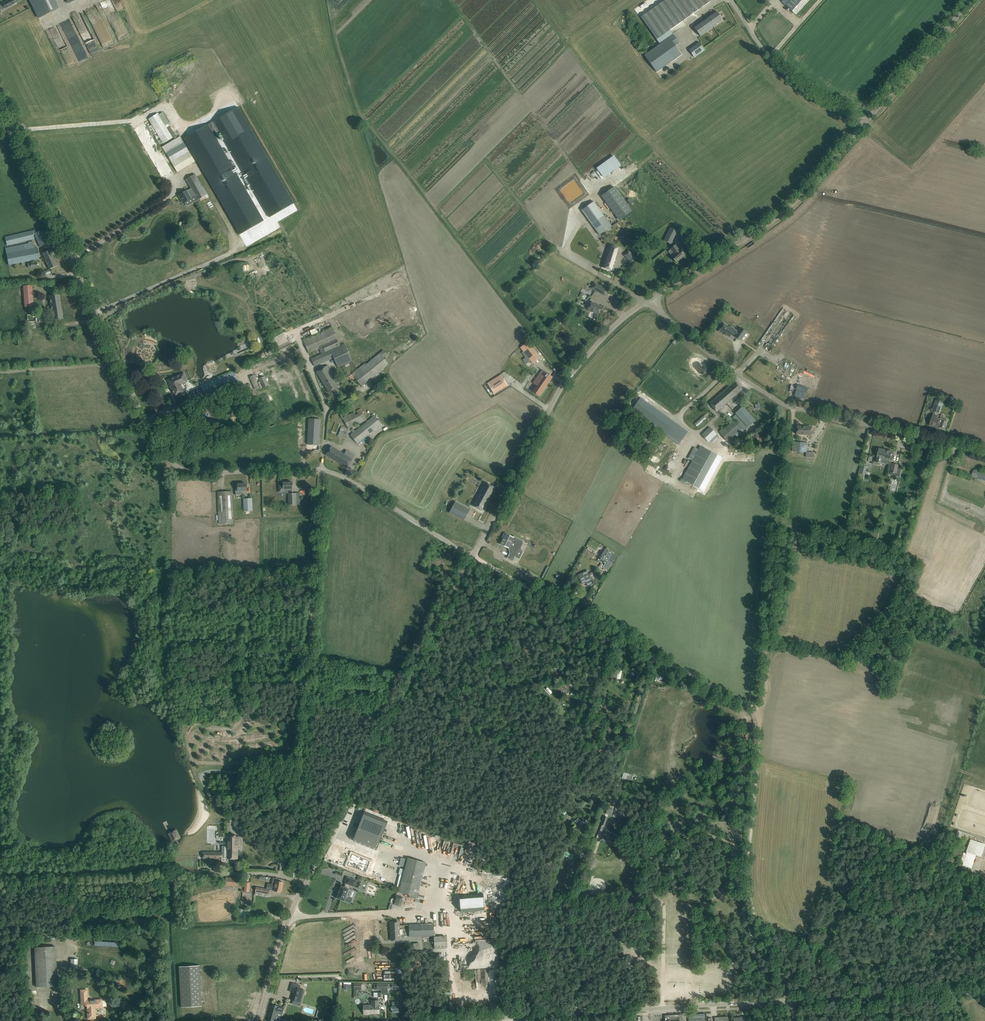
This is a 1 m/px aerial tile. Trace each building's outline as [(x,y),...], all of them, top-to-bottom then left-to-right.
[(12,0),(10,0),(3,4),(5,8),(14,4),(12,0)] [(39,18),(58,8),(54,0),(30,0),(39,18)] [(657,72),(681,55),(675,45),(679,43),(670,30),(678,24),(689,17),(688,16),(706,4),(710,2),(709,0),(665,0),(641,17),(657,39),(656,40),(659,44),(644,55),(657,72)] [(809,0),(788,0),(784,4),(795,15),(809,0)] [(722,20),(716,11),(694,27),(700,36),(722,20)] [(689,49),(695,57),(705,50),(699,42),(689,49)] [(237,108),(184,139),(241,235),(264,221),(213,135),(219,131),(270,217),(294,203),(237,108)] [(158,113),(148,119),(163,143),(173,137),(158,113)] [(189,153),(172,163),(177,172),(195,162),(189,153)] [(187,191),(180,195),(184,202),(195,196),(198,201),(208,195),(203,188),(195,174),(186,179),(192,188),(187,191)] [(602,196),(619,220),(632,211),(614,187),(602,196)] [(581,210),(592,224),(599,235),(612,226),(604,215),(594,201),(581,210)] [(671,228),(664,240),(670,243),(677,231),(671,228)] [(35,230),(5,237),(7,246),(36,238),(40,247),(47,244),(41,230),(36,232),(35,230)] [(28,243),(5,248),(8,265),(21,263),(22,266),(24,265),(24,262),(39,259),(37,248),(34,248),(33,241),(28,242),(28,243)] [(609,245),(602,267),(613,271),(620,249),(609,245)] [(671,256),(676,262),(685,255),(680,249),(679,249),(675,245),(670,249),(674,253),(671,256)] [(42,253),(49,269),(56,266),(50,250),(42,253)] [(628,251),(624,255),(631,262),(635,258),(628,251)] [(594,283),(591,288),(605,296),(608,291),(594,283)] [(31,285),(23,286),(24,307),(33,307),(31,285)] [(62,319),(59,295),(49,296),(50,307),(47,307),(48,311),(51,311),(52,320),(62,319)] [(601,307),(591,302),(588,310),(597,314),(601,307)] [(783,307),(758,344),(768,352),(794,315),(783,307)] [(733,330),(724,323),(718,331),(723,334),(724,333),(729,337),(732,333),(735,335),(734,336),(741,340),(747,332),(740,327),(737,331),(734,329),(733,330)] [(340,346),(332,328),(303,341),(308,353),(319,348),(321,354),(311,359),(314,366),(333,358),(338,367),(352,361),(345,344),(340,346)] [(528,341),(520,347),(532,363),(540,357),(528,341)] [(365,365),(364,364),(352,374),(362,386),(389,364),(383,357),(387,354),(383,350),(365,365)] [(333,380),(335,379),(327,365),(317,372),(329,393),(338,387),(333,380)] [(542,370),(538,376),(548,383),(552,377),(542,370)] [(238,381),(234,372),(201,386),(205,395),(238,381)] [(800,384),(803,385),(811,388),(814,378),(803,374),(800,384)] [(501,375),(487,383),(494,394),(508,385),(501,375)] [(183,382),(180,376),(170,380),(172,385),(170,386),(172,390),(173,390),(175,395),(183,392),(179,384),(183,382)] [(548,383),(538,376),(535,380),(533,383),(537,385),(533,391),(539,396),(548,383)] [(734,396),(742,389),(735,381),(710,403),(716,412),(734,396)] [(805,393),(796,390),(794,395),(804,399),(805,393)] [(687,432),(640,398),(633,408),(680,442),(687,432)] [(932,411),(940,414),(943,402),(936,400),(932,411)] [(733,417),(744,430),(755,420),(743,407),(735,413),(736,414),(733,417)] [(366,419),(361,409),(343,418),(348,429),(342,426),(338,435),(345,438),(348,429),(350,428),(353,433),(350,435),(358,444),(383,423),(379,418),(378,419),(373,413),(371,415),(373,417),(355,431),(352,427),(366,419)] [(937,428),(938,426),(937,426),(940,419),(936,418),(937,415),(933,414),(930,423),(933,424),(932,426),(937,428)] [(704,415),(695,424),(697,427),(707,418),(704,415)] [(937,426),(938,426),(940,427),(944,429),(947,420),(940,417),(940,419),(937,426)] [(307,452),(319,452),(321,419),(308,418),(307,452)] [(736,436),(743,431),(735,421),(720,433),(727,441),(735,434),(736,436)] [(796,434),(810,435),(811,427),(797,426),(796,434)] [(709,427),(702,435),(708,442),(716,434),(709,427)] [(793,442),(792,451),(805,452),(806,443),(793,442)] [(700,445),(682,479),(698,488),(717,455),(700,445)] [(326,455),(347,468),(355,455),(346,450),(344,454),(331,446),(326,455)] [(884,450),(879,449),(877,457),(878,457),(877,462),(880,463),(881,458),(890,460),(891,454),(892,453),(883,451),(884,450)] [(902,466),(892,464),(890,472),(900,474),(902,466)] [(984,480),(984,473),(974,470),(972,477),(984,480)] [(485,481),(472,506),(482,511),(495,487),(485,481)] [(284,492),(284,490),(288,490),(288,505),(296,504),(296,493),(292,493),(292,489),(292,482),(283,482),(283,485),(279,485),(279,493),(284,492)] [(236,495),(247,495),(246,484),(238,484),(238,488),(235,488),(236,495)] [(218,492),(219,523),(233,523),(232,491),(218,492)] [(244,499),(244,511),(252,511),(252,498),(244,499)] [(449,513),(464,520),(469,510),(455,502),(449,513)] [(506,533),(500,544),(508,548),(508,547),(512,549),(507,558),(513,561),(515,556),(519,558),(523,551),(519,548),(523,541),(515,537),(514,538),(506,533)] [(599,556),(595,562),(598,564),(600,560),(602,561),(599,565),(604,568),(603,569),(607,572),(617,555),(608,550),(603,558),(602,557),(601,558),(599,556)] [(587,570),(578,575),(582,584),(585,582),(587,586),(593,583),(587,570)] [(558,688),(569,693),(570,690),(560,685),(558,688)] [(608,808),(606,814),(613,816),(615,810),(608,808)] [(363,814),(354,839),(377,848),(387,823),(363,814)] [(576,821),(582,828),(586,824),(583,819),(580,821),(578,819),(576,821)] [(605,831),(602,840),(611,844),(612,842),(612,841),(614,835),(605,831)] [(222,852),(222,858),(227,858),(227,859),(237,859),(238,847),(239,847),(239,842),(239,836),(227,836),(227,846),(223,846),(222,852)] [(970,837),(965,852),(979,856),(984,842),(970,837)] [(399,892),(417,897),(426,863),(408,858),(407,859),(401,858),(399,866),(405,867),(399,892)] [(337,898),(344,901),(345,900),(344,900),(346,896),(349,897),(351,890),(349,889),(349,888),(350,885),(354,886),(355,887),(355,886),(357,881),(357,880),(348,877),(347,877),(345,883),(346,883),(345,887),(342,886),(341,886),(341,887),(340,891),(339,891),(338,893),(339,893),(337,898)] [(238,878),(226,878),(225,886),(237,886),(238,878)] [(260,894),(260,892),(269,894),(269,890),(281,892),(283,882),(272,880),(271,884),(267,883),(266,889),(256,887),(255,891),(258,892),(258,894),(260,894)] [(483,894),(459,896),(460,912),(484,910),(483,894)] [(393,903),(393,904),(400,906),(403,897),(395,895),(394,898),(393,898),(391,899),(391,901),(391,903),(393,903)] [(399,922),(390,922),(391,940),(399,940),(399,922)] [(433,924),(409,925),(409,937),(434,936),(433,924)] [(429,946),(429,949),(446,948),(446,936),(434,936),(435,946),(429,946)] [(36,987),(57,986),(56,982),(55,946),(34,947),(36,987)] [(200,965),(179,966),(181,1007),(202,1006),(200,965)] [(374,984),(374,989),(377,989),(377,990),(381,990),(381,992),(378,992),(378,997),(382,997),(382,994),(388,994),(387,990),(387,984),(374,984)] [(291,1000),(301,1003),(304,990),(294,987),(291,1000)] [(100,1012),(102,1012),(103,1011),(103,1009),(102,1008),(103,1008),(102,1000),(87,1001),(88,1018),(95,1018),(94,1010),(98,1010),(99,1011),(100,1012)] [(378,1000),(372,1001),(372,1005),(368,1005),(368,1013),(379,1013),(379,1012),(380,1012),(380,1009),(379,1009),(378,1000)] [(391,1008),(391,1009),(392,1009),(392,1012),(402,1012),(401,1007),(401,1001),(395,1001),(392,1002),(392,1007),(391,1007),(391,1008)] [(272,1004),(267,1020),(268,1020),(275,1020),(277,1015),(276,1014),(276,1013),(281,1015),(284,1008),(279,1006),(272,1004)]
